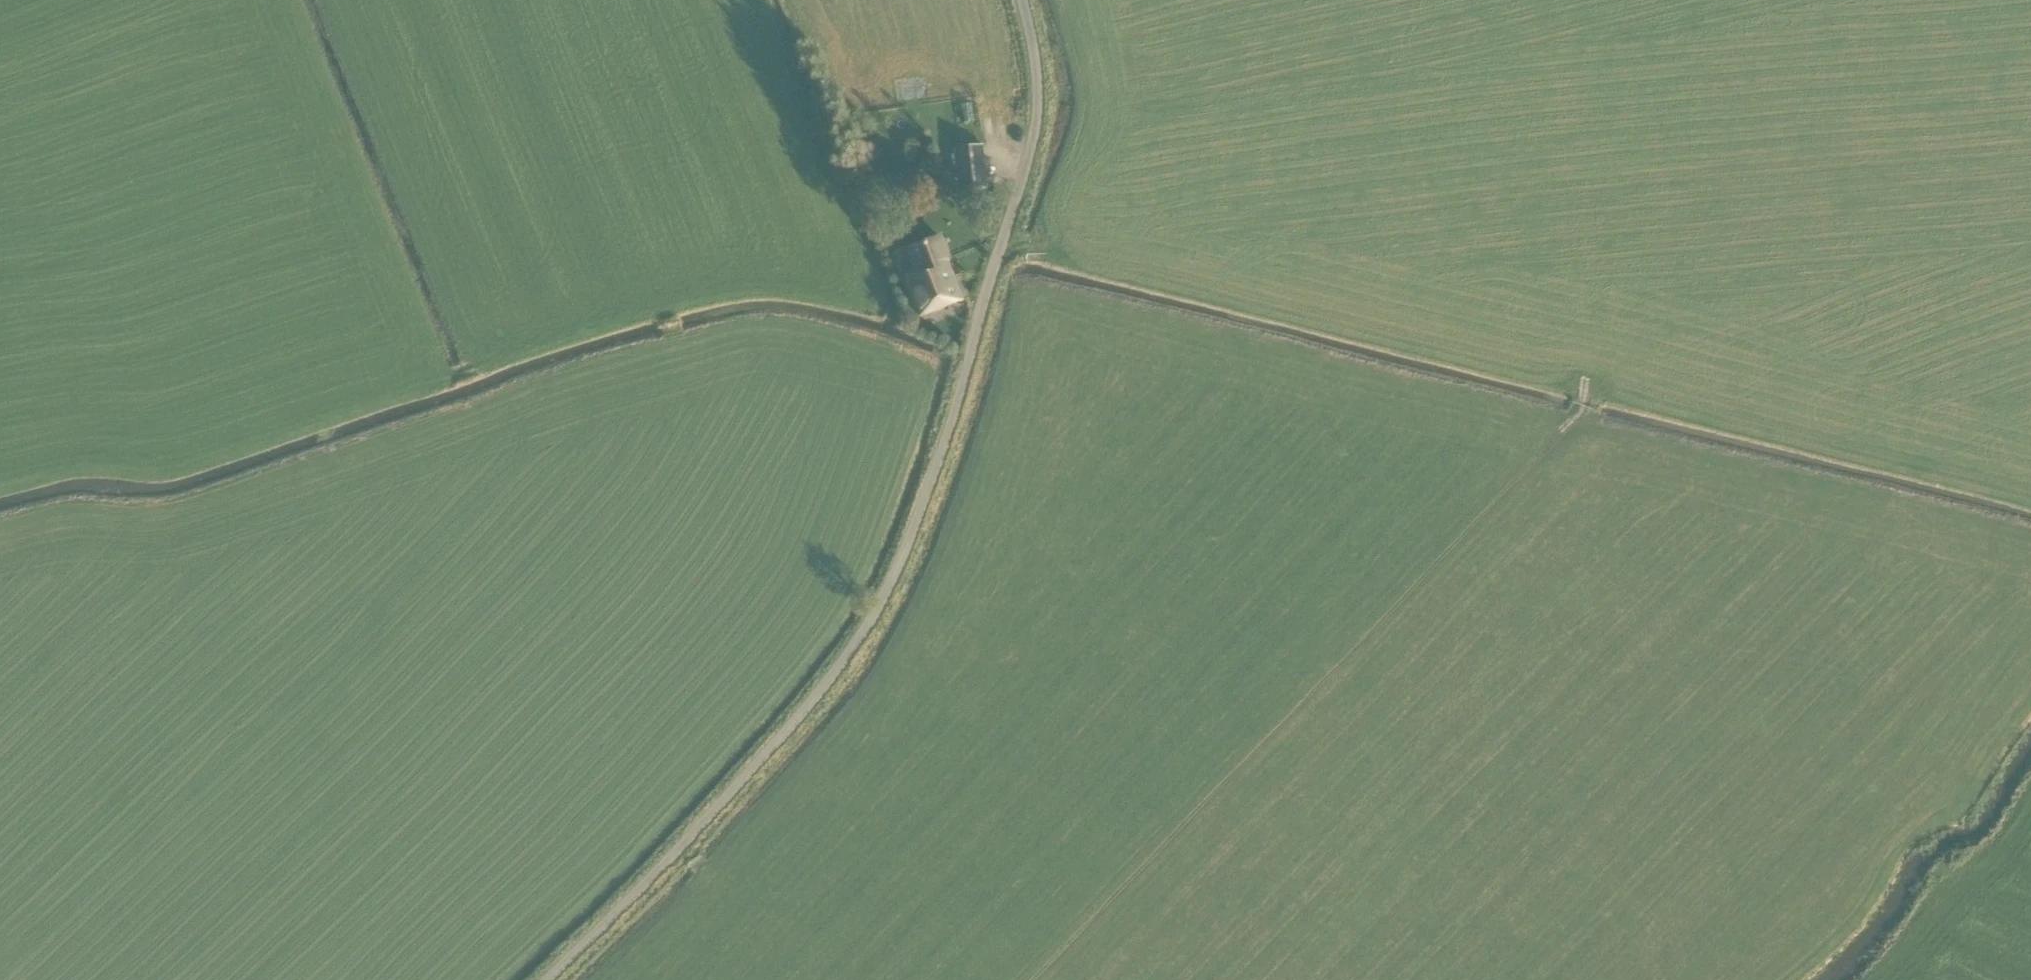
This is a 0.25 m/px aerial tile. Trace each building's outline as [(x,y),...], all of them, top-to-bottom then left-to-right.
[(983,146),(955,149),(958,175),(986,172),(983,146)] [(904,275),(922,316),(962,297),(944,258),(947,256),(937,235),(906,250),(915,270),(904,275)]
